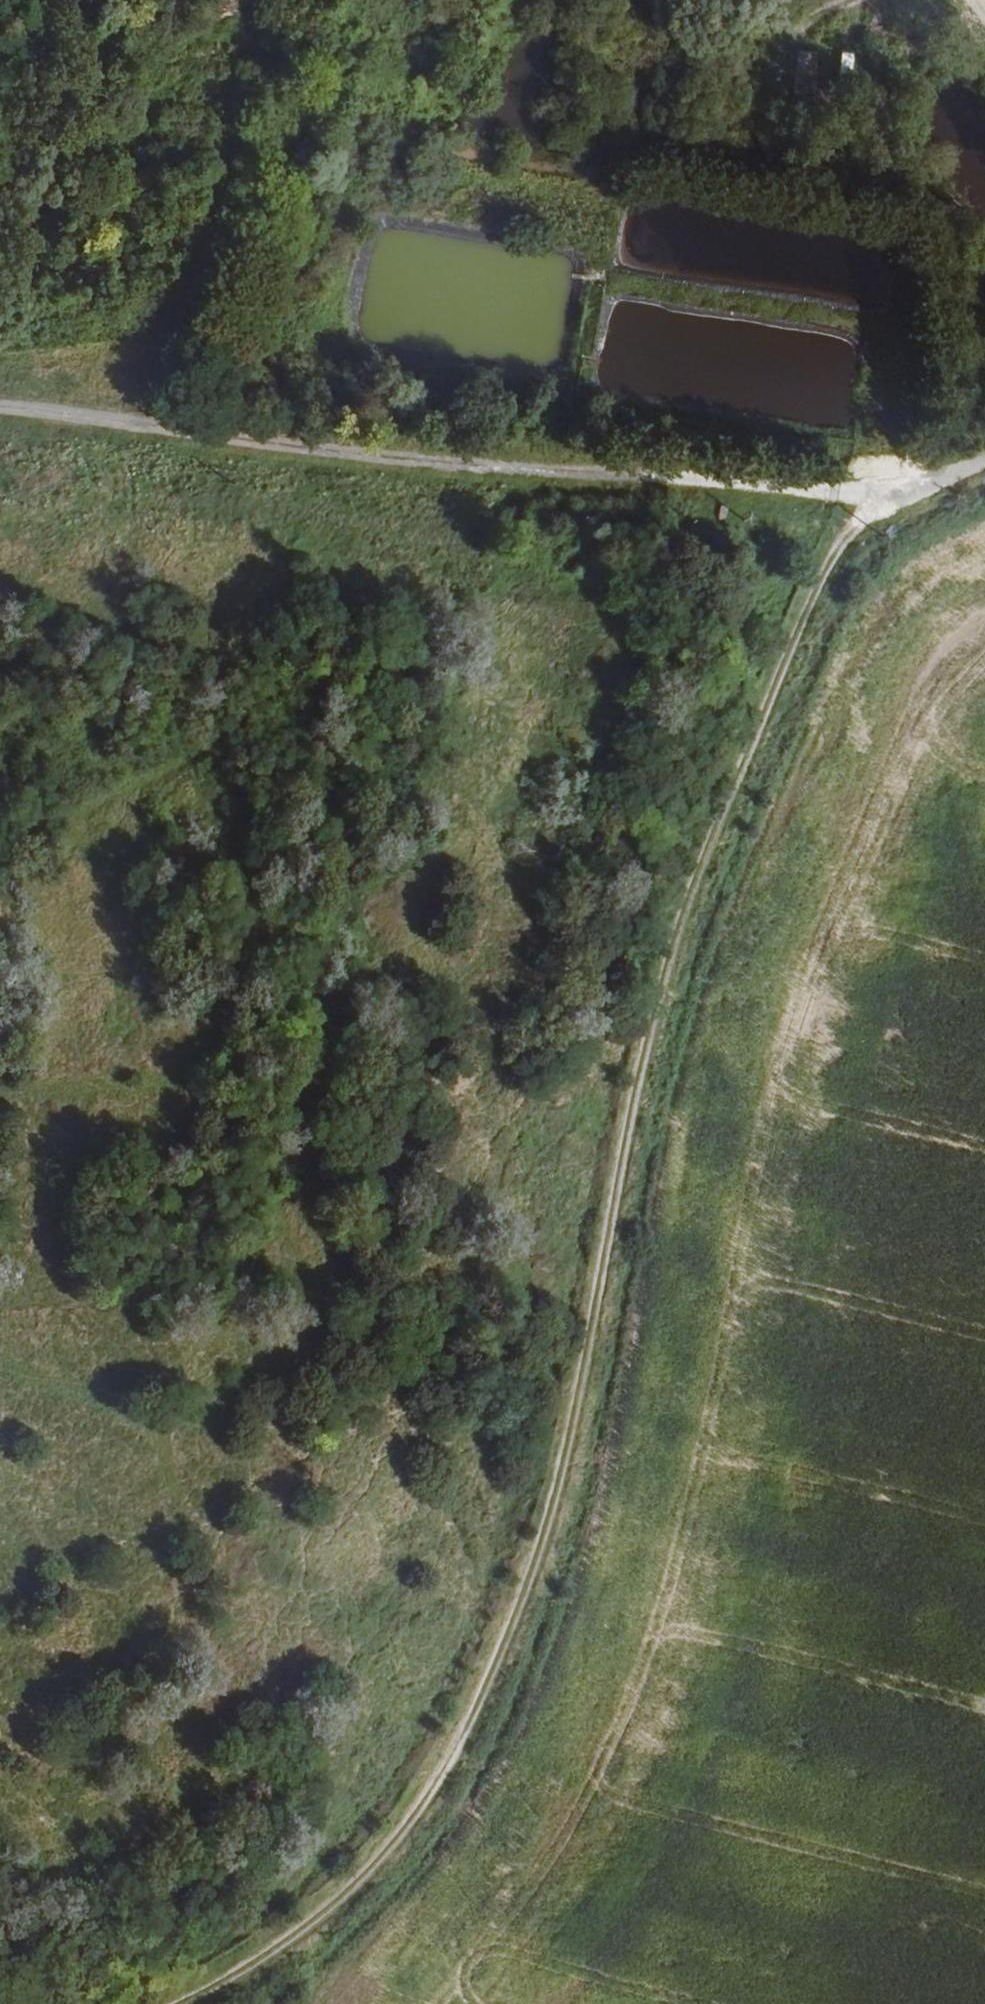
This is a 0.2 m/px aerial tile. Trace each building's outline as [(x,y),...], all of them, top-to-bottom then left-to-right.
[(816,91),(818,50),(798,49),(796,90),(816,91)]
